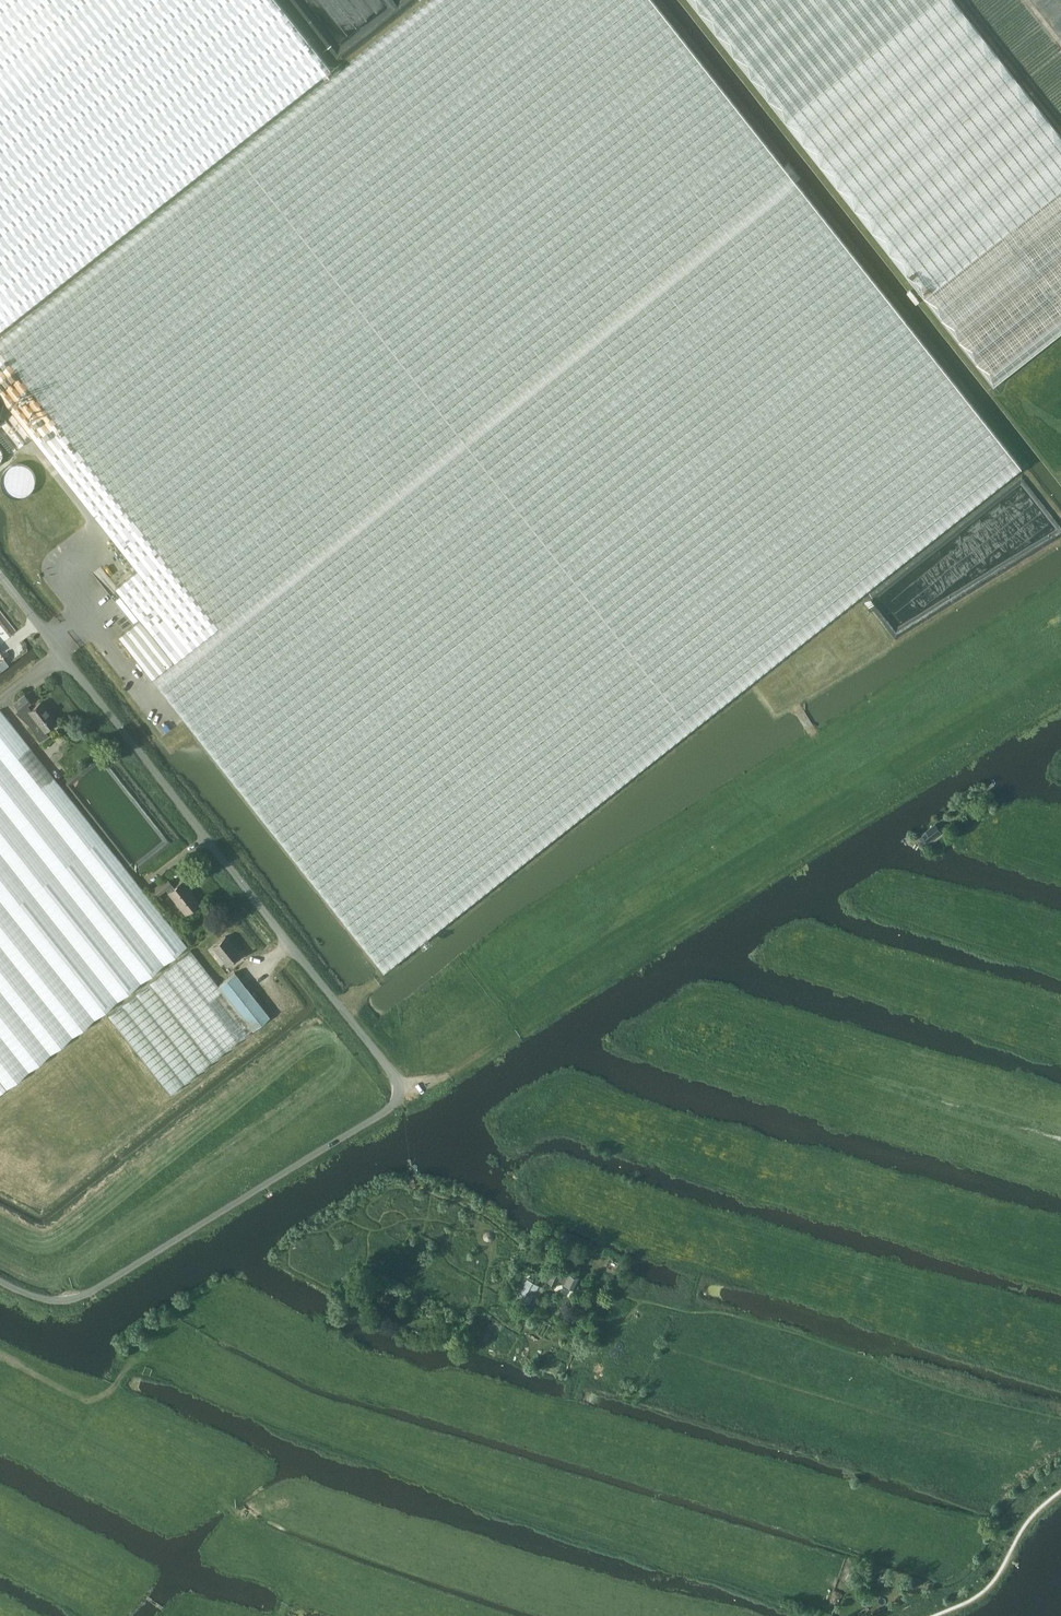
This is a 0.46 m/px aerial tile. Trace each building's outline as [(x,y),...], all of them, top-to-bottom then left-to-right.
[(139,569),(116,586),(141,618),(133,624),(145,638),(166,621),(189,649),(153,677),(384,970),(1022,467),(796,181),(800,178),(788,164),(785,166),(653,0),(430,0),(0,339),(0,394),(139,569)] [(331,68),(277,0),(0,0),(0,330),(331,68)] [(787,122),(926,298),(995,384),(1060,332),(1060,133),(955,0),(690,0),(787,122)] [(145,638),(133,624),(119,635),(145,668),(144,669),(151,678),(153,677),(189,649),(166,621),(145,638)] [(40,701),(30,709),(26,704),(29,701),(24,694),(13,702),(18,709),(16,711),(27,722),(30,720),(32,722),(30,724),(39,739),(47,734),(44,731),(56,721),(40,701)] [(187,945),(0,709),(0,1093),(187,945)] [(923,835),(920,837),(925,842),(927,840),(928,841),(941,831),(935,824),(922,834),(923,835)] [(168,892),(185,913),(198,902),(181,881),(172,888),(169,885),(171,883),(166,877),(153,888),(158,895),(165,888),(168,892)] [(212,946),(226,964),(239,953),(225,935),(212,946)] [(170,1093),(253,1029),(269,1016),(235,972),(218,985),(191,950),(108,1014),(170,1093)] [(558,1279),(575,1287),(580,1278),(555,1266),(548,1280),(555,1283),(558,1279)] [(528,1299),(536,1283),(529,1280),(521,1295),(528,1299)] [(378,1293),(377,1295),(378,1298),(379,1301),(383,1303),(387,1303),(390,1301),(393,1296),(381,1289),(378,1293)]
